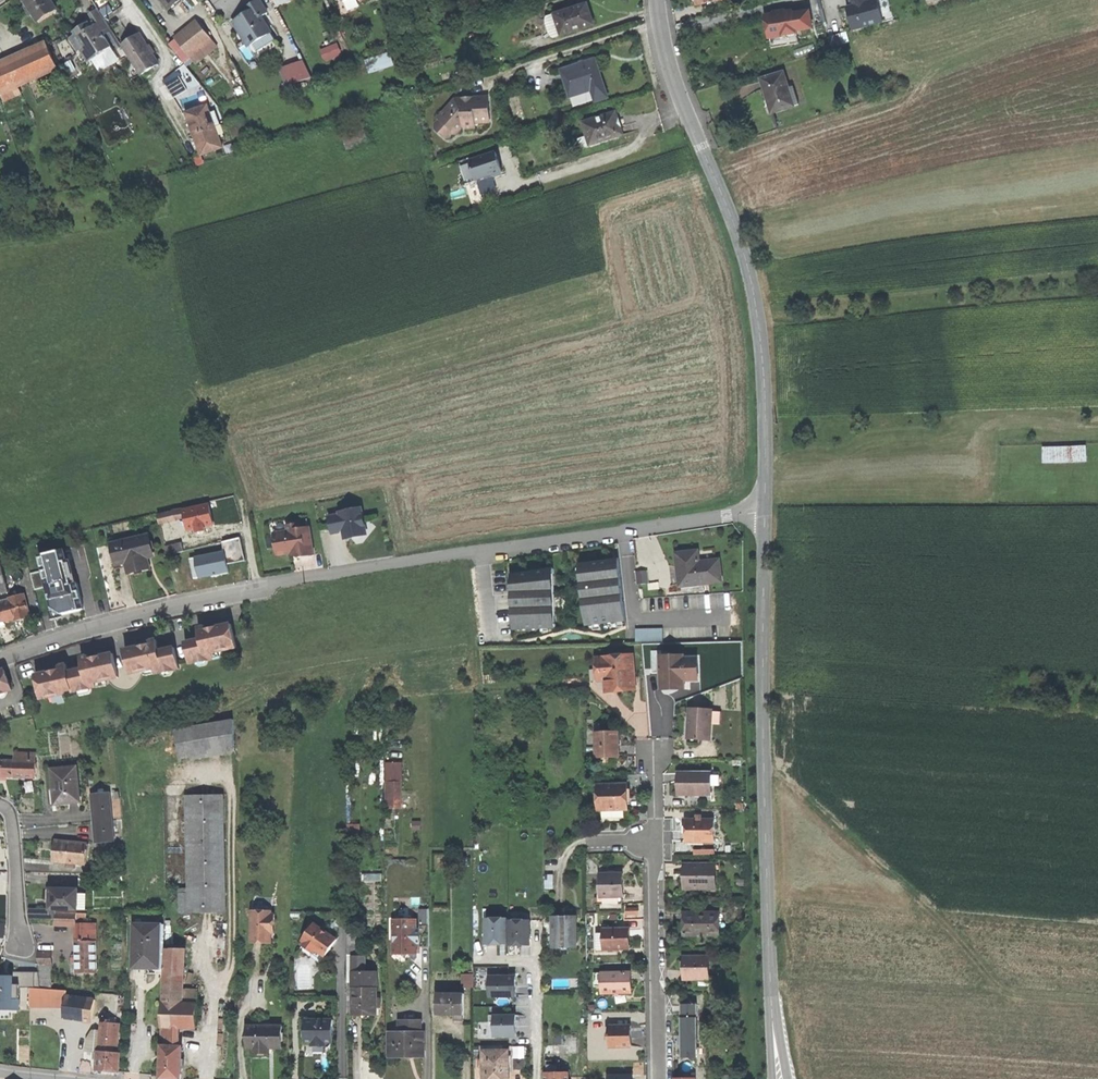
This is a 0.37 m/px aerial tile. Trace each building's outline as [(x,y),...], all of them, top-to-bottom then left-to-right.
[(57,11),(50,0),(24,0),(29,7),(33,13),(39,22),(57,11)] [(275,38),(262,17),(268,13),(260,0),(258,0),(246,8),(250,14),(243,18),(242,16),(238,19),(233,22),(241,33),(244,31),(252,45),(249,47),(252,52),(275,38)] [(883,21),(878,0),(850,0),(852,5),(847,6),(853,29),(883,21)] [(883,21),(893,18),(889,0),(878,0),(883,21)] [(100,11),(104,18),(114,12),(109,5),(100,11)] [(90,14),(92,18),(100,13),(98,9),(90,14)] [(793,10),(766,15),(768,30),(771,47),(799,42),(796,31),(813,28),(810,10),(794,13),(793,10)] [(553,45),(593,32),(589,21),(586,11),(547,24),(546,27),(548,35),(553,45)] [(102,54),(112,48),(106,39),(102,33),(110,28),(100,13),(92,18),(94,20),(85,26),(75,33),(78,38),(73,42),(79,51),(81,50),(85,48),(91,57),(100,51),(102,54)] [(190,56),(211,39),(198,22),(176,39),(190,56)] [(114,34),(110,28),(102,33),(106,39),(114,34)] [(241,33),(249,47),(252,45),(244,31),(241,33)] [(831,45),(844,43),(843,34),(830,36),(831,45)] [(141,76),(160,64),(151,50),(142,35),(133,41),(134,44),(125,50),(141,76)] [(184,60),(190,56),(176,39),(171,43),(184,60)] [(215,44),(211,39),(190,56),(193,61),(215,44)] [(123,47),(125,50),(134,44),(133,41),(123,47)] [(836,55),(848,47),(845,41),(833,49),(836,55)] [(47,44),(0,66),(0,90),(5,101),(22,94),(23,93),(20,87),(59,69),(47,44)] [(325,58),(341,52),(337,44),(322,51),(325,58)] [(89,62),(102,54),(100,51),(91,57),(85,48),(81,50),(89,62)] [(391,51),(366,60),(371,73),(396,64),(391,51)] [(561,70),(571,102),(593,95),(595,102),(607,98),(602,82),(595,59),(561,70)] [(287,86),(312,78),(304,62),(281,70),(287,86)] [(789,89),(784,72),(761,78),(766,95),(771,112),(799,104),(794,87),(789,89)] [(175,99),(189,90),(180,76),(166,84),(175,99)] [(438,131),(445,137),(450,137),(453,134),(456,134),(464,126),(466,129),(474,127),(474,123),(490,122),(488,97),(473,98),(456,100),(439,118),(445,123),(439,129),(438,131)] [(194,134),(215,127),(210,113),(207,106),(186,113),(190,124),(194,134)] [(210,113),(215,127),(220,125),(215,112),(210,113)] [(616,112),(582,123),(587,137),(590,146),(623,135),(620,124),(616,112)] [(434,124),(439,129),(445,123),(439,118),(434,124)] [(220,125),(215,127),(220,140),(225,138),(220,125)] [(220,140),(215,127),(194,134),(198,145),(202,155),(222,148),(220,140)] [(347,159),(367,153),(364,145),(365,145),(361,132),(340,138),(344,151),(345,151),(347,159)] [(581,149),(590,146),(587,137),(578,140),(581,149)] [(496,152),(470,161),(470,164),(475,178),(476,181),(492,176),(497,174),(502,172),(496,152)] [(465,182),(475,178),(470,164),(460,167),(465,182)] [(497,188),(492,176),(476,181),(480,194),(497,188)] [(1095,442),(1047,444),(1049,467),(1096,465),(1095,442)] [(209,504),(184,510),(187,525),(188,527),(189,531),(197,529),(198,533),(206,531),(205,528),(214,526),(209,504)] [(183,526),(187,525),(184,510),(183,508),(174,511),(158,515),(160,523),(176,520),(177,524),(182,522),(183,526)] [(363,520),(361,509),(340,513),(340,515),(329,517),(331,526),(332,533),(343,531),(344,533),(345,539),(366,535),(363,520)] [(299,558),(315,555),(314,554),(310,527),(300,528),(300,524),(287,525),(288,531),(274,534),(275,538),(276,548),(278,555),(292,553),(294,553),(298,552),(299,558)] [(149,568),(147,558),(150,557),(154,556),(149,536),(132,540),(112,544),(117,565),(126,563),(129,573),(149,568)] [(276,548),(275,538),(272,538),(266,539),(267,549),(274,548),(276,548)] [(182,543),(165,547),(167,555),(184,551),(182,543)] [(48,587),(53,608),(62,615),(84,609),(78,587),(77,582),(71,584),(66,564),(66,562),(62,550),(39,556),(43,571),(48,587)] [(708,583),(721,581),(719,561),(716,561),(700,563),(699,558),(698,559),(697,552),(677,554),(679,569),(679,573),(681,586),(708,583)] [(9,592),(2,567),(0,559),(0,594),(9,592)] [(618,559),(578,563),(585,626),(626,622),(618,559)] [(71,561),(66,562),(66,564),(71,584),(77,582),(72,563),(71,561)] [(511,575),(514,631),(556,629),(553,568),(511,575)] [(35,590),(48,587),(43,571),(31,574),(35,590)] [(646,571),(637,572),(638,585),(647,583),(646,571)] [(11,602),(15,619),(15,621),(30,618),(24,595),(10,598),(11,602)] [(15,619),(11,602),(0,604),(0,623),(1,622),(15,619)] [(62,615),(53,608),(50,609),(53,620),(62,618),(62,615)] [(189,658),(190,664),(196,662),(208,660),(214,658),(213,653),(225,650),(237,648),(234,635),(231,624),(217,627),(207,629),(206,627),(198,628),(199,633),(200,639),(194,641),(186,643),(189,658)] [(635,629),(635,643),(663,642),(663,629),(635,629)] [(125,650),(131,673),(142,671),(154,669),(155,674),(162,673),(174,670),(180,668),(178,661),(175,647),(167,649),(159,650),(158,645),(157,639),(151,641),(149,645),(134,648),(125,650)] [(652,674),(661,673),(661,657),(660,652),(651,652),(652,674)] [(108,680),(119,677),(113,654),(103,655),(90,659),(88,656),(85,656),(81,657),(82,662),(83,669),(68,672),(67,669),(66,664),(61,666),(59,668),(59,670),(49,672),(36,675),(41,699),(53,696),(64,694),(64,692),(72,690),(73,693),(79,691),(91,688),(96,687),(96,683),(108,680)] [(604,671),(605,680),(606,689),(606,692),(624,691),(631,690),(630,679),(635,678),(634,674),(633,655),(596,659),(597,672),(604,671)] [(683,656),(661,657),(661,673),(661,689),(667,689),(673,689),(673,683),(684,682),(684,680),(697,680),(696,658),(683,659),(683,656)] [(79,666),(67,669),(68,672),(83,669),(82,662),(79,666)] [(11,687),(5,670),(0,672),(0,691),(11,687)] [(597,672),(598,681),(605,680),(604,671),(597,672)] [(108,683),(108,680),(96,683),(96,687),(97,688),(107,686),(108,683)] [(606,689),(605,680),(598,681),(598,687),(601,690),(606,689)] [(712,710),(689,709),(687,735),(697,736),(697,740),(709,741),(710,740),(711,724),(712,712),(712,710)] [(722,713),(712,712),(711,724),(721,725),(722,713)] [(180,759),(234,749),(234,719),(175,730),(180,759)] [(607,758),(619,758),(618,749),(618,732),(596,733),(597,759),(607,758)] [(36,762),(36,754),(15,754),(15,761),(14,776),(36,777),(36,762)] [(15,761),(0,761),(0,776),(14,776),(15,761)] [(385,763),(385,782),(402,782),(402,763),(388,763),(385,763)] [(58,805),(80,802),(79,787),(77,767),(52,770),(54,790),(51,790),(52,805),(58,805)] [(700,793),(711,793),(711,788),(711,775),(711,773),(678,773),(678,786),(678,795),(700,795),(700,793)] [(400,808),(402,808),(402,791),(402,782),(385,782),(385,808),(400,808)] [(598,811),(628,810),(628,798),(627,784),(597,785),(598,811)] [(98,841),(114,840),(110,792),(94,793),(98,841)] [(223,795),(187,796),(188,893),(179,893),(180,913),(188,913),(225,912),(223,795)] [(714,842),(714,820),(686,820),(686,832),(686,842),(714,842)] [(360,824),(348,825),(348,835),(360,834),(360,824)] [(70,863),(86,865),(88,844),(55,841),(53,861),(70,863)] [(708,864),(684,864),(684,877),(684,879),(684,889),(708,889),(708,864)] [(623,874),(600,874),(600,897),(621,897),(624,897),(624,887),(623,874)] [(78,894),(79,890),(51,889),(50,899),(50,910),(56,910),(78,911),(78,910),(78,894)] [(87,894),(78,894),(78,910),(86,910),(86,899),(87,894)] [(251,906),(251,914),(272,914),(272,906),(251,906)] [(430,924),(429,908),(422,908),(423,924),(430,924)] [(30,919),(56,920),(56,913),(56,910),(50,910),(29,909),(30,919)] [(486,910),(486,919),(508,918),(508,912),(508,909),(486,910)] [(86,920),(86,913),(56,913),(56,920),(56,925),(76,926),(76,925),(76,920),(86,920)] [(691,913),(683,913),(683,926),(684,936),(719,935),(719,913),(691,913)] [(272,914),(251,914),(251,943),(263,943),(271,943),(271,934),(271,925),(274,925),(275,914),(272,914)] [(567,948),(577,948),(577,940),(577,916),(564,916),(552,916),(553,948),(562,948),(562,951),(567,951),(567,948)] [(502,944),(508,944),(508,921),(508,918),(486,919),(486,944),(502,944)] [(420,943),(419,931),(415,931),(415,920),(394,920),(394,954),(409,954),(416,953),(416,943),(420,943)] [(529,920),(508,921),(508,944),(508,946),(516,946),(530,946),(529,920)] [(86,925),(76,925),(76,926),(77,937),(77,958),(72,959),(72,964),(77,964),(77,973),(97,973),(96,935),(95,924),(86,925)] [(316,950),(325,956),(326,954),(336,940),(320,928),(314,924),(302,941),(305,942),(303,946),(313,953),(316,950)] [(158,968),(162,968),(163,925),(135,925),(134,968),(158,968)] [(419,926),(419,931),(420,943),(420,947),(429,947),(429,946),(429,926),(419,926)] [(615,949),(627,949),(627,939),(627,929),(602,929),(603,935),(603,949),(615,949)] [(347,958),(357,957),(358,935),(347,935),(347,958)] [(615,952),(615,949),(603,949),(603,935),(596,935),(597,952),(615,952)] [(313,953),(303,946),(301,949),(302,950),(321,962),(325,956),(316,950),(313,953)] [(52,953),(38,953),(40,972),(41,989),(53,990),(52,973),(52,953)] [(166,955),(164,1004),(180,1004),(183,956),(166,955)] [(347,973),(358,972),(357,957),(347,958),(347,973)] [(708,957),(684,957),(684,967),(684,981),(708,980),(708,957)] [(30,988),(35,989),(35,972),(12,972),(12,976),(15,976),(15,985),(20,985),(20,988),(30,988)] [(358,972),(347,973),(347,989),(375,988),(375,972),(364,972),(358,972)] [(463,973),(463,986),(475,986),(474,972),(463,973)] [(619,991),(631,991),(631,982),(631,972),(602,973),(602,987),(602,994),(619,994),(619,991)] [(12,976),(9,976),(0,976),(0,1010),(17,1010),(20,1010),(20,999),(15,999),(15,985),(15,976),(12,976)] [(516,977),(489,977),(489,997),(516,996),(516,980),(516,977)] [(65,1007),(66,996),(67,991),(53,990),(41,989),(35,989),(30,988),(30,1007),(65,1007)] [(375,988),(347,989),(348,1016),(367,1015),(376,1015),(376,1007),(376,997),(376,988),(375,988)] [(454,1021),(464,1021),(464,993),(437,993),(437,1015),(450,1015),(454,1015),(454,1021)] [(66,996),(65,1007),(63,1017),(92,1020),(95,1000),(86,999),(66,996)] [(180,1004),(164,1004),(163,1004),(163,1008),(162,1009),(161,1046),(174,1047),(174,1042),(178,1042),(179,1026),(196,1026),(197,1004),(180,1004)] [(697,1004),(680,1005),(681,1038),(681,1058),(694,1058),(694,1041),(698,1041),(697,1004)] [(516,1015),(494,1015),(494,1022),(494,1036),(517,1036),(516,1018),(516,1015)] [(305,1020),(304,1042),(312,1042),(312,1047),(314,1047),(319,1047),(324,1047),(325,1047),(325,1042),(333,1042),(333,1020),(305,1020)] [(400,1026),(400,1033),(421,1033),(421,1021),(404,1022),(404,1026),(400,1026)] [(98,1052),(117,1053),(119,1024),(101,1022),(100,1031),(98,1052)] [(273,1048),(281,1048),(282,1027),(267,1026),(246,1026),(246,1047),(253,1047),(253,1053),(258,1053),(262,1053),(262,1048),(269,1048),(273,1048)] [(609,1048),(631,1047),(631,1040),(631,1026),(609,1026),(609,1048)] [(94,1058),(98,1058),(98,1052),(100,1031),(92,1030),(87,1039),(86,1050),(91,1053),(95,1053),(94,1058)] [(423,1033),(421,1033),(400,1033),(390,1033),(390,1056),(407,1056),(410,1056),(424,1056),(423,1033)] [(552,1045),(567,1045),(567,1036),(552,1036),(552,1045)] [(161,1046),(160,1078),(172,1078),(180,1078),(181,1059),(182,1047),(174,1047),(161,1046)] [(508,1051),(483,1051),(483,1060),(479,1060),(480,1067),(483,1067),(483,1078),(508,1078),(508,1051)] [(117,1053),(98,1052),(98,1058),(97,1070),(106,1071),(118,1072),(120,1053),(117,1053)] [(515,1069),(527,1068),(526,1057),(514,1058),(515,1069)] [(559,1073),(559,1070),(559,1060),(545,1060),(545,1073),(559,1073)] [(559,1073),(567,1073),(567,1078),(571,1078),(570,1070),(559,1070),(559,1073)]
